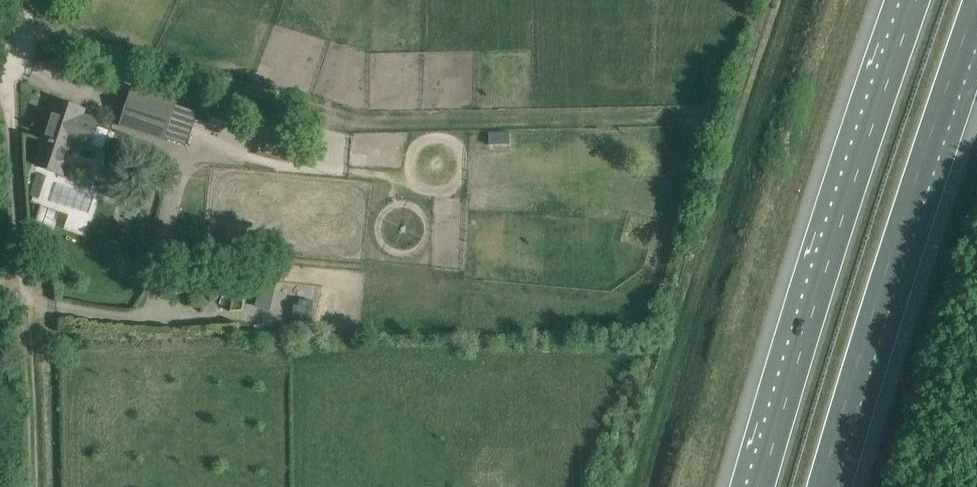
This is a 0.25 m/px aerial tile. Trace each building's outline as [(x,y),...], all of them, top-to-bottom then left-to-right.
[(79,7),(90,11),(94,0),(81,0),(79,7)] [(121,124),(164,138),(177,104),(133,89),(121,124)] [(45,142),(37,166),(63,174),(67,164),(63,162),(67,149),(70,150),(72,143),(89,149),(91,145),(97,126),(98,122),(82,116),(84,110),(56,101),(42,141),(45,142)] [(27,199),(46,207),(59,179),(39,170),(27,199)]
